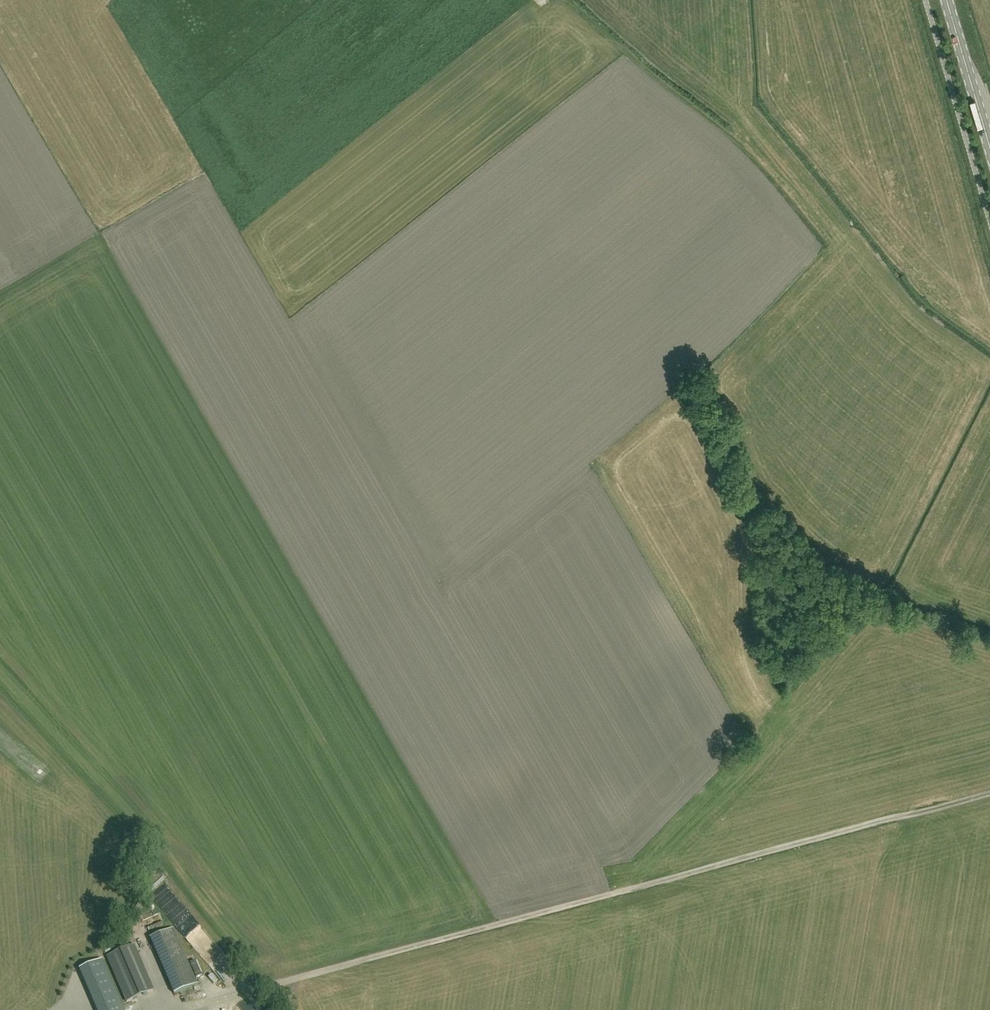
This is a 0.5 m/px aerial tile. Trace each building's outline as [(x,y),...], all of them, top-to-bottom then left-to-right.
[(152,939),(172,997),(197,988),(178,930),(152,939)] [(195,942),(199,949),(214,941),(210,934),(195,942)] [(154,991),(134,945),(106,957),(126,1003),(154,991)] [(97,1009),(123,1009),(102,960),(80,970),(97,1009)]
